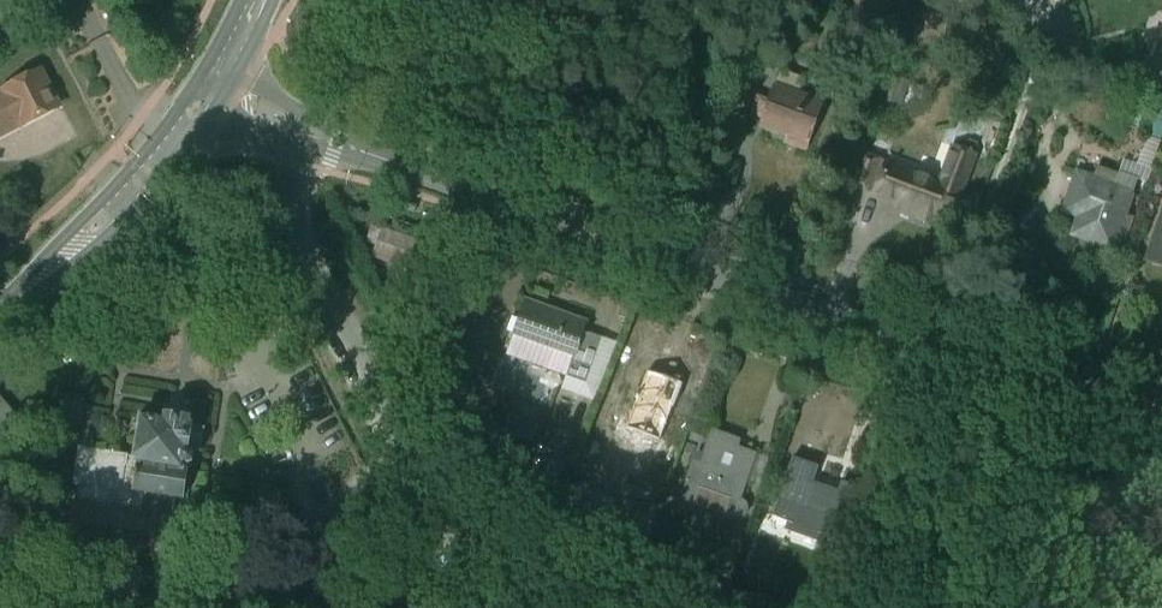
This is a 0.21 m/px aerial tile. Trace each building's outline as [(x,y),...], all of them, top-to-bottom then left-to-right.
[(1093,8),(1092,0),(1068,0),(1069,11),(1093,8)] [(67,117),(43,66),(0,86),(0,141),(3,147),(67,117)] [(750,132),(817,156),(834,108),(767,85),(750,132)] [(896,188),(961,210),(980,154),(915,132),(896,188)] [(1070,239),(1122,256),(1143,191),(1075,169),(1061,212),(1077,217),(1070,239)] [(1145,262),(1161,268),(1161,209),(1145,262)] [(596,394),(614,342),(514,309),(496,361),(596,394)] [(622,433),(661,448),(686,385),(647,370),(622,433)] [(68,539),(190,562),(212,387),(145,378),(135,452),(82,445),(68,539)] [(681,499),(743,518),(764,450),(702,431),(681,499)] [(762,522),(837,550),(859,492),(784,464),(762,522)]
